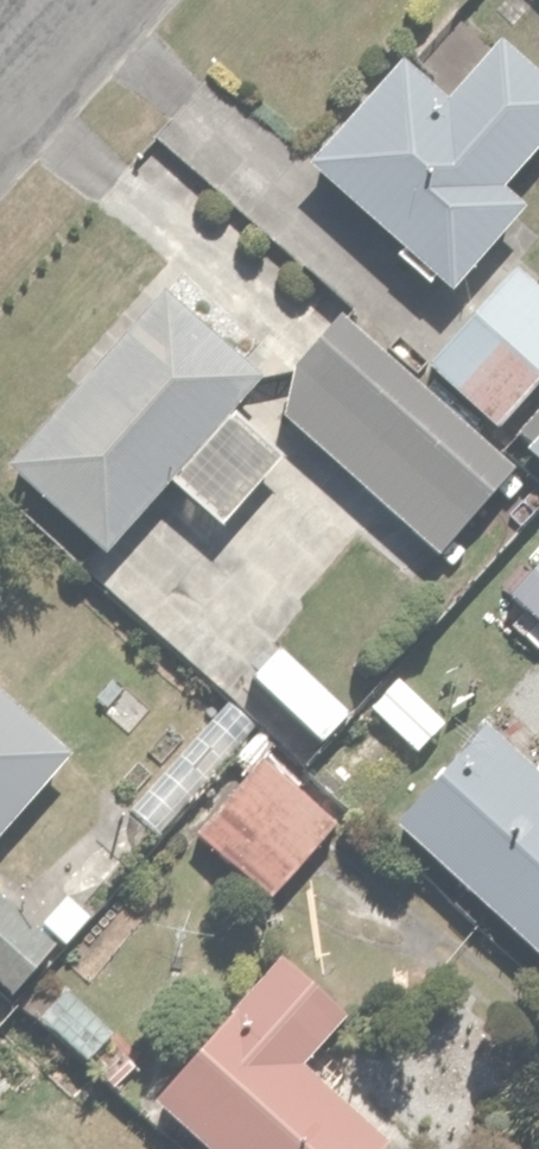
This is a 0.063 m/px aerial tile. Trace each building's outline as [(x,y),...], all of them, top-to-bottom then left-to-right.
[(447,282),(524,194),(505,177),(538,138),(538,70),(488,25),(433,86),(392,49),(301,151),(447,282)] [(538,369),(538,287),(508,260),(423,359),(496,422),(538,369)] [(159,279),(1,453),(100,543),(164,473),(214,518),(274,452),(220,402),(253,365),(159,279)] [(278,378),(277,409),(432,548),(506,466),(336,314),(278,378)] [(538,616),(538,555),(509,588),(538,616)] [(306,761),(345,715),(356,703),(273,633),(236,677),(284,718),(273,732),(306,761)] [(370,701),(419,749),(446,716),(399,672),(370,701)] [(193,673),(171,703),(233,748),(255,717),(193,673)] [(67,745),(0,686),(0,821),(67,745)] [(538,942),(538,774),(479,722),(396,818),(538,942)] [(198,823),(271,893),(335,825),(262,755),(198,823)] [(8,983),(49,937),(0,894),(0,976),(8,983)] [(218,1148),(364,1148),(388,1122),(302,1046),(341,1002),(276,945),(149,1089),(218,1148)]
